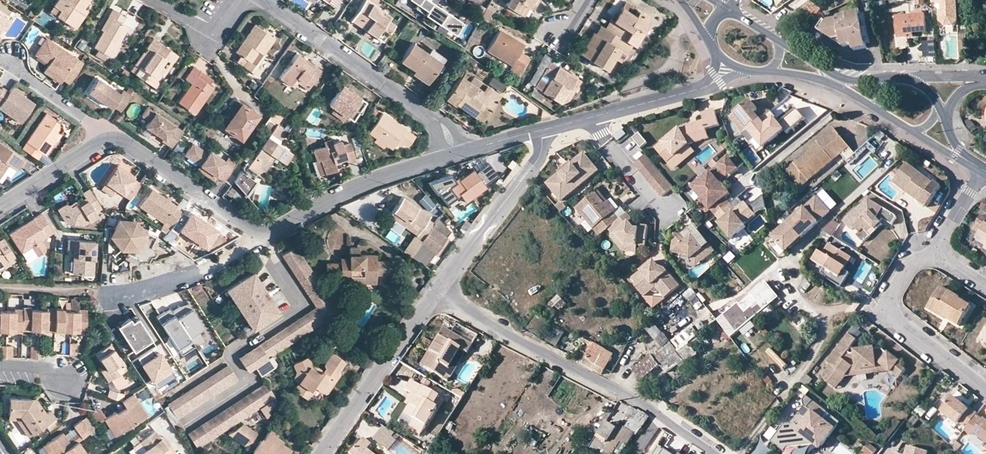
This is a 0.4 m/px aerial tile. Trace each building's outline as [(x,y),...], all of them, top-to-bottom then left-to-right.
[(50,11),(74,27),(86,10),(82,7),(87,0),(58,0),(50,11)] [(368,33),(380,41),(382,42),(393,25),(386,20),(388,16),(365,0),(363,0),(350,20),(368,33)] [(406,0),(411,3),(409,6),(447,31),(449,27),(457,32),(462,24),(445,12),(443,15),(439,12),(441,10),(428,1),(429,0),(406,0)] [(505,5),(522,15),(527,7),(531,0),(508,0),(505,5)] [(532,9),(537,0),(531,0),(527,7),(532,9)] [(915,4),(912,5),(912,12),(924,11),(924,4),(923,0),(914,0),(915,4)] [(936,4),(942,4),(943,11),(940,11),(941,22),(946,26),(954,26),(958,21),(958,14),(952,10),(952,4),(957,0),(932,0),(936,4)] [(642,31),(639,28),(646,16),(636,10),(634,14),(629,12),(633,6),(626,1),(613,22),(607,30),(630,44),(633,46),(642,31)] [(804,6),(801,4),(790,12),(793,13),(804,6)] [(816,13),(804,6),(793,13),(802,18),(816,13)] [(493,12),(486,8),(480,17),(487,21),(493,12)] [(108,15),(112,18),(104,32),(102,31),(93,47),(111,56),(127,26),(121,23),(125,16),(111,9),(108,15)] [(859,13),(845,16),(837,18),(837,19),(829,21),(827,23),(821,33),(833,41),(840,39),(842,47),(852,45),(853,51),(866,48),(859,13)] [(911,36),(911,33),(926,31),(924,14),(896,17),(898,37),(911,36)] [(970,37),(977,37),(976,14),(969,14),(970,37)] [(112,18),(108,15),(100,29),(102,31),(104,32),(112,18)] [(639,28),(642,31),(650,19),(646,16),(639,28)] [(5,18),(0,26),(0,29),(1,30),(8,20),(5,18)] [(827,23),(823,21),(817,30),(821,33),(827,23)] [(262,54),(274,38),(254,24),(235,51),(247,60),(243,66),(256,75),(259,69),(258,67),(250,62),(257,51),(262,54)] [(586,43),(580,53),(605,69),(612,57),(619,62),(630,44),(607,30),(605,28),(599,25),(594,34),(597,35),(590,46),(586,43)] [(449,27),(447,31),(454,36),(457,32),(449,27)] [(499,29),(486,50),(510,65),(508,68),(517,74),(525,60),(516,55),(519,51),(523,44),(499,29)] [(378,45),(380,41),(368,33),(365,37),(378,45)] [(586,43),(590,46),(597,35),(594,34),(593,33),(586,43)] [(46,62),(52,66),(50,68),(61,76),(60,78),(67,83),(80,62),(43,38),(33,53),(46,62)] [(163,67),(160,65),(164,59),(171,63),(176,55),(151,38),(128,70),(143,80),(147,75),(154,80),(163,67)] [(428,79),(440,63),(418,47),(411,42),(399,60),(413,69),(428,79)] [(440,63),(444,57),(422,42),(418,47),(440,63)] [(262,54),(257,51),(250,62),(258,67),(265,56),(262,54)] [(519,51),(516,55),(525,60),(527,57),(519,51)] [(308,86),(319,70),(295,53),(279,77),(289,84),(294,76),(308,86)] [(164,59),(160,65),(163,67),(154,80),(147,75),(143,80),(154,87),(171,63),(164,59)] [(46,62),(41,69),(58,81),(60,78),(61,76),(50,68),(52,66),(46,62)] [(540,79),(535,87),(559,102),(567,100),(579,81),(550,63),(543,74),(550,78),(546,83),(540,79)] [(212,87),(208,85),(196,76),(199,71),(193,66),(184,79),(190,83),(178,102),(195,113),(212,87)] [(413,69),(411,72),(426,83),(428,79),(413,69)] [(208,84),(211,80),(199,71),(196,76),(208,85),(208,84)] [(492,74),(487,81),(500,89),(505,82),(492,74)] [(543,74),(540,79),(546,83),(550,78),(543,74)] [(484,86),(467,75),(464,80),(463,82),(457,78),(443,98),(452,104),(453,102),(481,121),(499,95),(484,86)] [(293,87),(296,83),(306,90),(308,86),(294,76),(289,84),(293,87)] [(119,89),(116,93),(95,78),(86,91),(95,98),(96,96),(100,98),(99,100),(110,107),(111,106),(118,110),(128,95),(119,89)] [(351,120),(364,101),(340,84),(327,103),(333,107),(345,116),(351,120)] [(25,100),(22,98),(23,96),(10,88),(7,92),(0,88),(0,112),(7,116),(19,124),(33,103),(28,100),(25,100)] [(764,129),(766,132),(792,111),(783,101),(769,112),(758,122),(764,129)] [(761,109),(759,112),(754,106),(750,102),(735,114),(748,130),(758,122),(769,112),(764,107),(761,109)] [(256,115),(240,104),(224,127),(240,138),(256,115)] [(169,146),(179,130),(143,107),(137,116),(144,121),(142,125),(149,130),(150,128),(151,128),(155,131),(154,132),(161,137),(159,140),(169,146)] [(333,107),(329,112),(342,120),(345,116),(333,107)] [(668,163),(689,145),(709,138),(707,130),(719,125),(714,110),(702,114),(704,120),(680,128),(656,148),(668,163)] [(52,142),(50,140),(52,137),(54,138),(60,129),(61,121),(46,112),(22,148),(36,158),(40,152),(44,154),(52,142)] [(408,144),(413,136),(381,113),(368,132),(375,137),(375,136),(385,143),(391,148),(398,137),(408,144)] [(748,130),(735,114),(730,119),(744,134),(748,130)] [(204,125),(196,119),(190,128),(198,133),(204,125)] [(286,133),(274,125),(247,162),(245,166),(256,173),(260,176),(273,157),(284,165),(292,154),(278,145),(286,133)] [(625,133),(621,128),(612,136),(616,140),(625,133)] [(848,150),(834,130),(817,143),(819,146),(811,151),(794,164),(807,180),(839,156),(844,162),(850,157),(853,155),(848,150)] [(646,142),(637,132),(632,137),(640,147),(646,142)] [(375,137),(372,141),(382,148),(385,143),(375,136),(375,137)] [(872,149),(880,142),(876,136),(868,143),(872,149)] [(348,142),(340,145),(338,140),(331,143),(329,139),(322,141),(323,145),(310,150),(313,159),(317,158),(323,172),(334,168),(332,161),(344,157),(346,164),(354,161),(348,142)] [(0,143),(0,176),(7,165),(14,169),(18,165),(19,165),(24,159),(8,148),(6,151),(2,148),(4,145),(0,143)] [(184,153),(199,163),(207,169),(204,173),(212,178),(215,174),(222,179),(230,166),(208,150),(205,154),(190,143),(184,153)] [(668,163),(675,171),(695,153),(689,145),(668,163)] [(569,165),(568,169),(564,172),(561,171),(558,174),(547,183),(561,200),(574,189),(569,184),(580,174),(585,180),(597,170),(583,153),(570,163),(569,165)] [(674,187),(646,154),(635,163),(663,196),(674,187)] [(740,168),(730,156),(720,164),(728,174),(732,174),(740,168)] [(346,164),(344,157),(332,161),(334,168),(346,164)] [(317,158),(313,159),(318,173),(323,172),(317,158)] [(484,181),(497,175),(490,161),(477,167),(484,181)] [(894,177),(907,187),(904,191),(924,206),(931,211),(946,191),(939,186),(938,187),(932,183),(905,162),(894,177)] [(199,163),(196,167),(204,173),(207,169),(199,163)] [(246,195),(256,181),(253,179),(256,173),(245,166),(241,163),(238,168),(240,171),(238,173),(236,171),(230,181),(246,195)] [(139,183),(132,178),(123,173),(125,170),(115,164),(104,181),(114,188),(128,198),(139,183)] [(728,174),(720,164),(693,187),(702,199),(722,183),(720,180),(728,174)] [(794,164),(786,170),(799,187),(807,180),(794,164)] [(462,197),(467,204),(487,189),(474,170),(456,181),(452,177),(430,184),(439,196),(441,195),(449,206),(462,197)] [(585,180),(580,174),(569,184),(574,189),(585,180)] [(904,191),(907,187),(894,177),(891,181),(904,191)] [(104,181),(99,187),(109,194),(114,188),(104,181)] [(711,208),(715,213),(716,213),(722,208),(730,202),(726,196),(731,192),(723,182),(722,183),(702,199),(699,201),(707,211),(711,208)] [(173,206),(173,204),(163,196),(149,187),(136,206),(160,222),(163,218),(170,223),(179,210),(173,206)] [(84,198),(77,203),(69,207),(67,205),(63,203),(56,208),(64,222),(71,223),(73,222),(80,225),(95,215),(93,211),(100,208),(87,188),(81,193),(84,198)] [(577,207),(587,220),(594,227),(600,235),(608,228),(618,219),(612,212),(604,203),(594,192),(577,207)] [(165,194),(163,196),(173,204),(176,201),(165,194)] [(415,236),(421,240),(431,226),(431,225),(433,222),(427,218),(429,215),(401,196),(389,214),(416,233),(415,236)] [(424,196),(420,200),(430,211),(434,207),(424,196)] [(770,236),(783,252),(829,212),(816,197),(788,222),(789,224),(785,228),(784,225),(770,236)] [(618,206),(611,198),(607,201),(614,210),(618,206)] [(872,228),(862,216),(869,210),(878,220),(880,217),(889,222),(894,215),(867,199),(842,220),(861,240),(873,230),(872,228)] [(607,201),(604,203),(612,212),(614,210),(607,201)] [(743,226),(742,224),(739,220),(751,211),(744,202),(735,209),(730,202),(722,208),(716,213),(720,220),(718,222),(729,237),(743,226)] [(173,232),(176,228),(201,246),(214,227),(189,210),(186,214),(179,210),(170,223),(167,228),(173,232)] [(869,210),(862,216),(872,228),(879,222),(878,220),(869,210)] [(31,217),(32,220),(24,225),(22,223),(9,232),(21,251),(31,245),(37,254),(42,250),(44,244),(41,239),(51,231),(39,211),(31,217)] [(754,214),(751,211),(739,220),(742,224),(754,214)] [(612,234),(615,232),(625,243),(620,247),(623,250),(637,251),(638,246),(646,247),(647,225),(638,225),(634,228),(628,220),(631,218),(626,212),(618,219),(608,228),(612,234)] [(983,216),(976,228),(982,232),(978,238),(985,243),(985,215),(983,216)] [(22,223),(24,225),(32,220),(31,217),(22,223)] [(433,222),(431,225),(431,226),(421,240),(419,242),(410,256),(424,265),(433,251),(435,252),(446,235),(445,235),(449,229),(437,217),(433,222)] [(153,236),(147,233),(139,227),(133,219),(114,218),(110,224),(102,224),(101,252),(113,263),(123,258),(131,262),(134,258),(140,261),(145,254),(149,255),(151,254),(152,252),(152,250),(151,247),(154,242),(151,240),(153,236)] [(631,218),(628,220),(634,228),(638,225),(631,218)] [(838,224),(831,220),(820,229),(821,230),(831,236),(838,224)] [(695,224),(679,234),(671,234),(671,253),(688,253),(690,256),(696,252),(701,259),(713,250),(698,228),(695,224)] [(612,234),(610,236),(620,247),(625,243),(615,232),(612,234)] [(435,252),(437,254),(448,237),(446,235),(435,252)] [(10,263),(9,262),(16,258),(2,238),(0,239),(0,269),(10,263)] [(69,274),(89,275),(91,240),(64,239),(64,249),(69,250),(69,252),(75,253),(74,258),(69,258),(69,274)] [(817,251),(811,260),(829,270),(825,277),(838,286),(843,279),(837,275),(843,267),(849,256),(826,243),(820,253),(817,251)] [(304,257),(296,246),(283,254),(318,307),(240,356),(249,370),(255,366),(285,347),(340,311),(325,289),(304,257)] [(347,249),(347,259),(347,265),(338,265),(328,265),(328,275),(338,274),(339,280),(347,280),(348,283),(362,283),(362,278),(374,277),(374,274),(384,274),(384,259),(373,260),(373,254),(356,255),(356,248),(347,249)] [(694,263),(701,259),(696,252),(690,256),(694,263)] [(635,286),(643,297),(652,290),(655,291),(657,291),(659,289),(664,296),(679,284),(668,273),(667,270),(664,267),(658,265),(653,260),(632,277),(637,284),(635,286)] [(848,270),(843,267),(837,275),(843,279),(848,270)] [(279,311),(254,271),(231,285),(240,298),(248,311),(257,325),(279,311)] [(717,321),(726,331),(774,292),(765,283),(739,304),(738,303),(717,321)] [(960,299),(960,297),(940,284),(932,297),(935,299),(930,308),(944,317),(945,315),(947,312),(951,315),(949,318),(959,324),(971,306),(960,299)] [(240,298),(231,285),(228,287),(236,301),(240,298)] [(731,337),(749,321),(778,297),(774,292),(726,331),(731,337)] [(558,293),(550,302),(558,309),(566,301),(558,293)] [(927,306),(930,308),(935,299),(932,297),(927,306)] [(248,311),(240,298),(236,301),(245,314),(248,311)] [(30,311),(30,308),(22,308),(22,311),(14,311),(14,312),(6,312),(0,312),(0,333),(2,333),(2,330),(6,330),(9,330),(9,333),(22,333),(22,330),(34,331),(34,328),(38,329),(40,329),(41,331),(53,331),(67,331),(67,329),(70,329),(73,329),(73,332),(86,331),(86,308),(77,308),(77,312),(70,311),(63,311),(63,308),(54,308),(45,308),(45,311),(38,311),(30,311)] [(257,325),(248,311),(245,314),(253,327),(257,325)] [(536,316),(529,330),(541,337),(549,324),(536,316)] [(663,346),(670,341),(652,321),(646,327),(663,346)] [(472,346),(442,329),(420,365),(442,378),(459,350),(464,353),(466,354),(472,346)] [(556,329),(553,334),(551,333),(547,341),(557,346),(564,333),(556,329)] [(854,346),(858,342),(849,335),(846,340),(854,346)] [(855,353),(855,354),(851,355),(848,353),(854,346),(846,340),(827,363),(834,369),(824,381),(833,388),(839,382),(841,384),(846,377),(852,370),(852,368),(854,368),(855,370),(875,365),(875,363),(878,362),(886,367),(894,374),(901,366),(893,360),(895,358),(886,352),(884,350),(880,354),(878,352),(875,353),(874,349),(874,348),(855,353)] [(591,343),(584,357),(604,370),(613,355),(596,346),(591,343)] [(120,374),(127,370),(110,344),(95,354),(103,367),(112,379),(114,378),(120,374)] [(659,365),(666,372),(682,360),(685,363),(696,353),(689,344),(681,351),(679,349),(678,351),(672,346),(655,359),(659,365)] [(464,353),(459,350),(442,378),(446,381),(464,353)] [(343,361),(331,353),(325,362),(324,364),(324,367),(323,370),(321,371),(319,369),(318,372),(309,366),(311,363),(308,356),(294,363),(294,366),(297,372),(293,380),(298,382),(309,389),(312,384),(315,386),(325,392),(337,374),(337,370),(343,361)] [(277,364),(271,356),(255,366),(261,375),(265,372),(277,364)] [(633,372),(641,380),(659,365),(655,359),(651,356),(633,372)] [(584,357),(580,362),(601,375),(604,370),(584,357)] [(852,370),(846,377),(886,367),(878,362),(875,363),(875,365),(855,370),(854,368),(852,368),(852,370)] [(229,363),(168,404),(178,418),(238,377),(229,363)] [(318,372),(319,369),(311,363),(309,366),(318,372)] [(109,382),(112,379),(103,367),(100,369),(109,382)] [(120,374),(114,378),(112,379),(117,387),(120,388),(127,384),(120,374)] [(409,426),(421,433),(441,399),(410,381),(410,380),(404,390),(410,393),(414,396),(409,405),(403,414),(412,419),(409,426)] [(266,383),(188,434),(197,448),(275,396),(266,382),(266,383)] [(312,384),(309,389),(298,382),(293,389),(307,399),(315,386),(312,384)] [(141,397),(148,392),(142,385),(135,390),(141,397)] [(121,401),(123,394),(108,389),(106,396),(121,401)] [(414,396),(410,393),(405,402),(409,405),(414,396)] [(116,427),(121,434),(147,416),(132,394),(128,396),(121,401),(125,407),(127,409),(118,416),(116,414),(104,422),(110,431),(116,427)] [(782,427),(770,444),(784,453),(787,449),(813,444),(820,448),(839,420),(831,415),(826,422),(820,418),(824,411),(803,396),(800,400),(801,407),(810,412),(805,419),(799,428),(794,425),(782,427)] [(968,407),(967,409),(960,404),(950,397),(939,412),(955,424),(956,423),(959,419),(967,426),(974,417),(976,415),(977,413),(968,407)] [(38,403),(34,406),(30,400),(3,399),(3,412),(7,412),(7,414),(19,415),(33,435),(55,420),(49,412),(46,414),(39,405),(38,403)] [(116,414),(118,416),(127,409),(125,407),(116,414)] [(810,412),(801,407),(797,413),(805,419),(810,412)] [(637,412),(631,408),(625,418),(630,422),(637,412)] [(648,417),(637,412),(630,422),(626,428),(636,434),(648,417)] [(7,420),(15,420),(27,438),(33,435),(19,415),(7,414),(7,420)] [(972,433),(985,444),(985,421),(983,419),(983,420),(981,422),(974,417),(967,426),(965,429),(963,431),(970,436),(972,433)] [(84,437),(93,432),(83,419),(75,424),(80,432),(84,437)] [(959,419),(956,423),(965,429),(967,426),(959,419)] [(255,434),(257,431),(244,423),(229,433),(247,445),(248,444),(255,434)] [(613,429),(604,423),(588,448),(579,443),(572,453),(598,453),(613,429)] [(409,426),(407,429),(419,436),(421,433),(409,426)] [(116,427),(110,431),(116,439),(121,434),(116,427)] [(386,443),(393,432),(384,427),(378,438),(386,443)] [(289,450),(281,444),(282,441),(275,437),(277,434),(269,429),(264,436),(262,435),(260,437),(254,447),(253,449),(254,450),(252,453),(286,453),(289,450)] [(166,447),(154,431),(140,442),(145,450),(142,453),(171,453),(166,447)] [(72,444),(68,439),(63,432),(48,442),(53,450),(49,452),(50,453),(88,453),(78,441),(78,440),(72,444)] [(68,439),(72,444),(78,440),(78,441),(84,437),(80,432),(68,439)] [(392,446),(398,435),(393,432),(386,443),(392,446)] [(966,440),(981,452),(985,446),(985,444),(972,433),(970,436),(966,440)] [(248,444),(254,447),(260,437),(255,434),(248,444)] [(363,448),(367,443),(360,436),(347,453),(348,453),(371,453),(363,448)] [(163,437),(160,439),(166,447),(171,453),(174,452),(163,437)] [(48,442),(44,444),(49,452),(53,450),(48,442)] [(626,448),(619,443),(612,453),(622,453),(626,448)] [(860,453),(873,453),(876,449),(867,444),(860,453)] [(658,445),(652,453),(682,453),(673,448),(670,453),(658,445)] [(926,451),(907,445),(904,453),(925,453),(926,451)]
